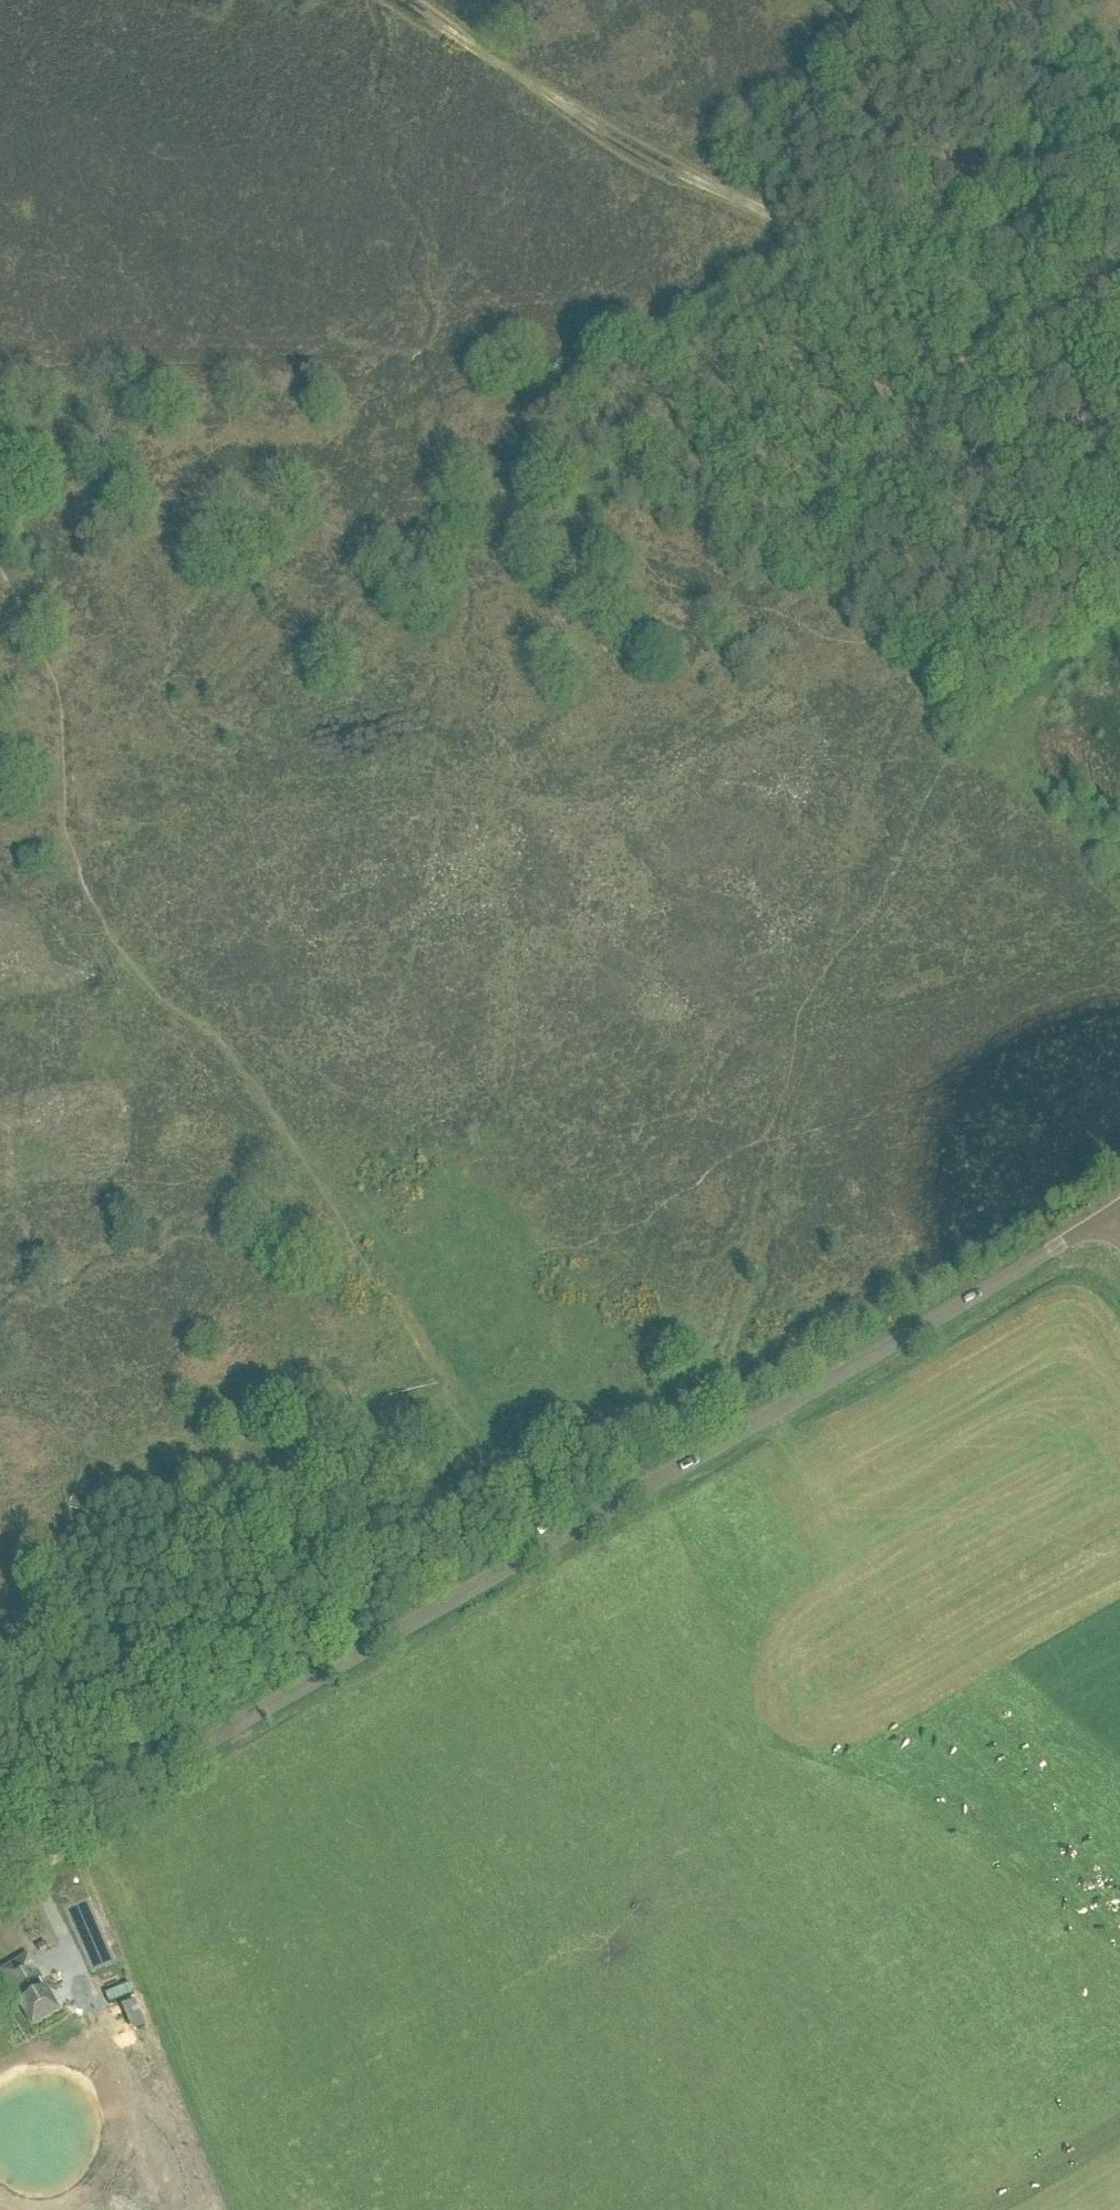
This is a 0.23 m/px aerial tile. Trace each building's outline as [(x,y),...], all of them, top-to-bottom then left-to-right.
[(42,1980),(32,1962),(3,1979),(14,1996),(42,1980)] [(47,1986),(18,2003),(29,2021),(57,2005),(47,1986)] [(133,2032),(146,2026),(136,2003),(123,2008),(133,2032)]
